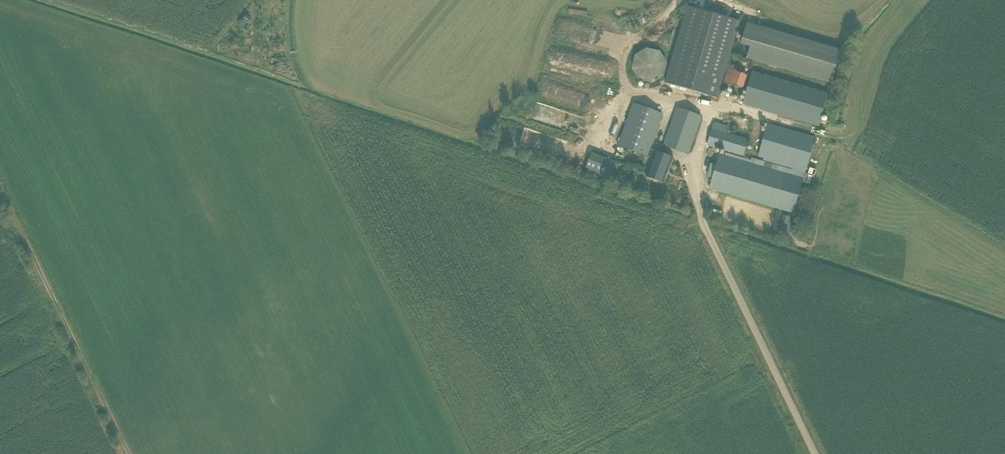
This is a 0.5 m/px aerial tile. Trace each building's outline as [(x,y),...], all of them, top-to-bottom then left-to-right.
[(740,22),(718,15),(721,7),(711,4),(709,13),(698,9),(700,6),(694,4),(693,8),(688,6),(665,83),(718,98),(740,22)] [(747,23),(741,44),(751,47),(747,59),(832,83),(841,50),(747,23)] [(639,81),(653,83),(664,76),(667,63),(660,51),(647,48),(635,55),(632,69),(639,81)] [(743,104),(819,126),(828,92),(752,70),(743,104)] [(634,103),(618,146),(648,156),(651,149),(663,114),(634,103)] [(701,116),(677,107),(663,146),(687,154),(701,116)] [(744,156),(749,139),(727,133),(728,126),(714,122),(708,145),(744,156)] [(759,156),(806,170),(816,137),(768,124),(759,156)] [(649,168),(646,177),(663,184),(673,157),(651,149),(648,156),(653,158),(650,166),(649,168)] [(616,161),(591,152),(584,172),(609,181),(616,161)] [(709,188),(794,213),(805,173),(751,157),(751,160),(726,152),(725,155),(719,153),(716,165),(711,163),(707,176),(712,178),(709,188)] [(780,227),(792,231),(796,218),(785,214),(780,227)]
